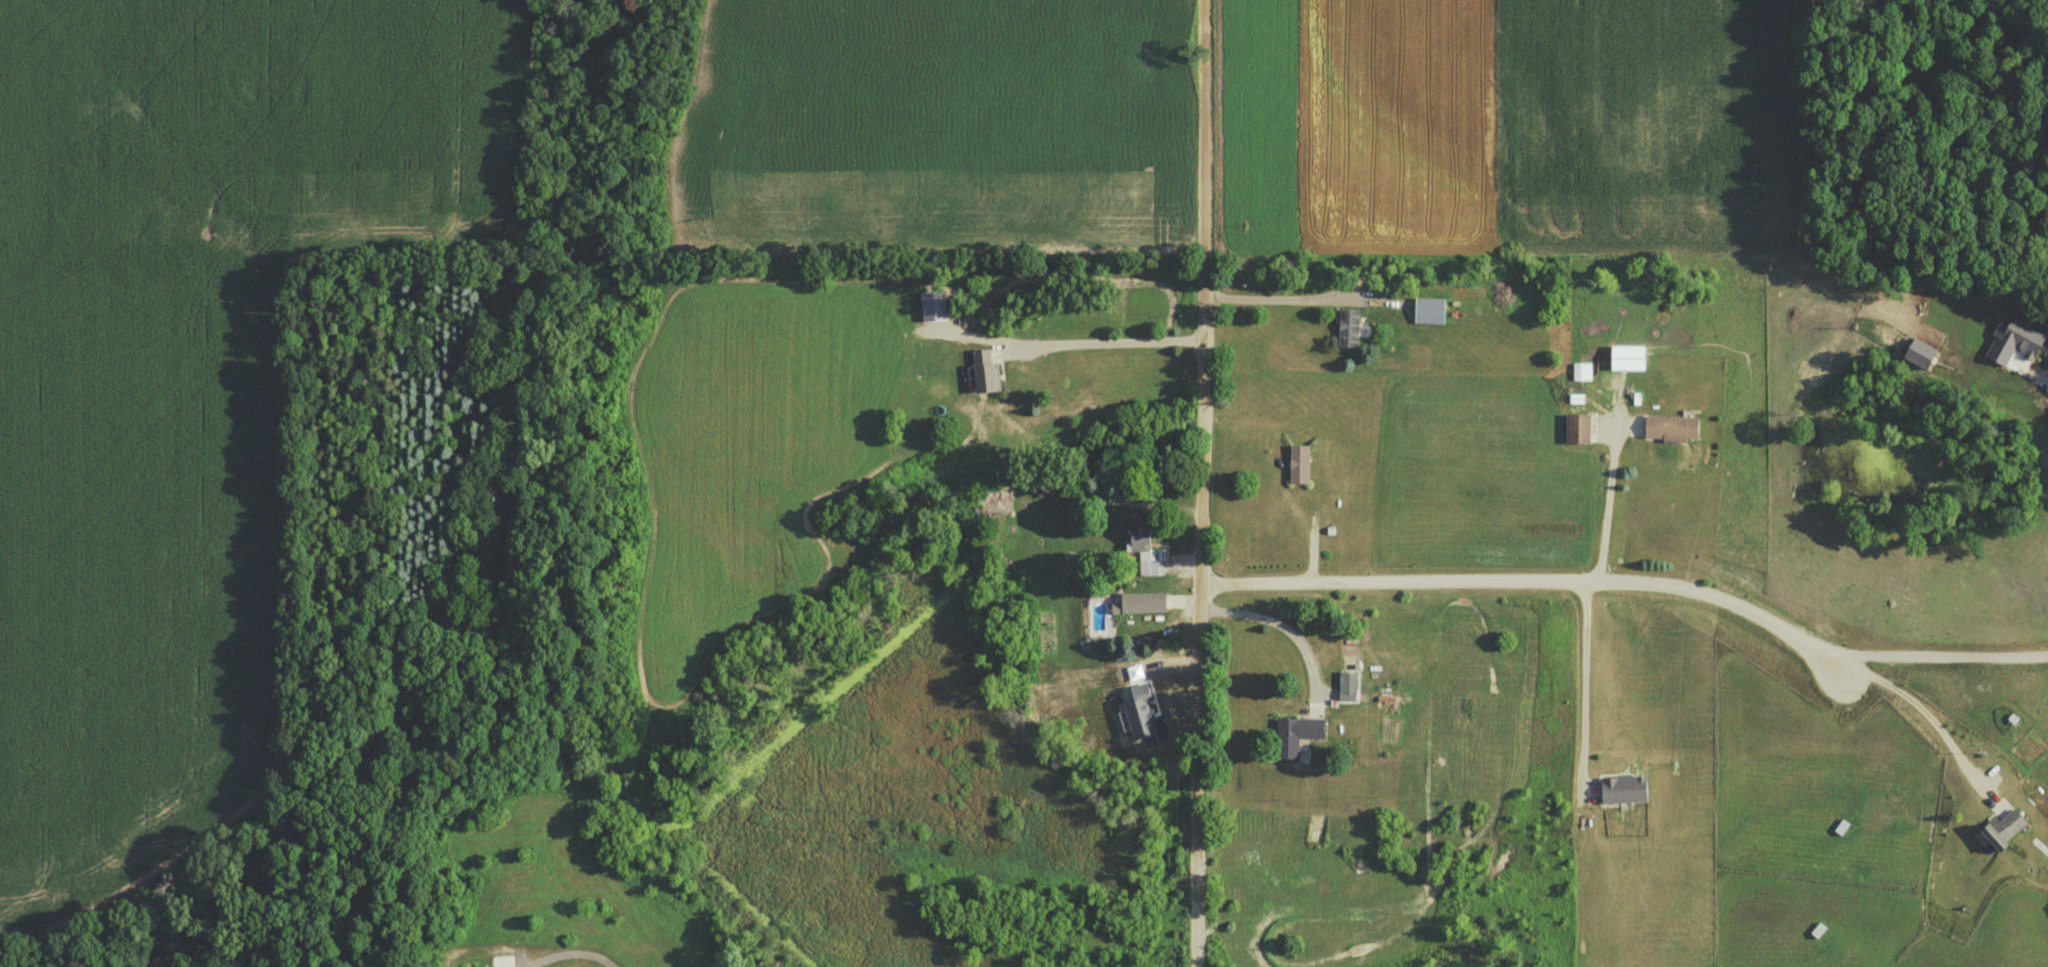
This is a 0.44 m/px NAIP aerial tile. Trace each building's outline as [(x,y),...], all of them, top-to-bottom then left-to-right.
[(1356,349),(1356,311),(1337,311),(1337,349),(1356,349)] [(994,392),(990,349),(970,350),(974,394),(994,392)] [(1572,365),(1572,380),(1582,380),(1582,365),(1572,365)] [(1587,416),(1564,416),(1564,445),(1587,445),(1587,416)] [(1643,416),(1643,437),(1661,437),(1661,442),(1684,443),(1684,438),(1695,438),(1695,417),(1643,416)] [(1288,446),(1289,482),(1306,482),(1306,446),(1288,446)] [(1008,491),(968,491),(968,516),(1008,516),(1008,491)] [(1138,553),(1137,576),(1162,576),(1163,550),(1147,550),(1148,517),(1127,517),(1127,553),(1138,553)] [(1164,613),(1164,593),(1119,593),(1119,613),(1164,613)] [(1337,702),(1355,702),(1355,672),(1337,672),(1337,702)] [(1275,715),(1274,756),(1295,756),(1295,736),(1321,736),(1321,716),(1275,715)] [(1599,776),(1600,800),(1644,798),(1643,774),(1599,776)] [(1994,851),(2009,838),(2006,836),(2023,822),(2010,807),(1996,819),(1993,815),(1976,829),(1994,851)]
